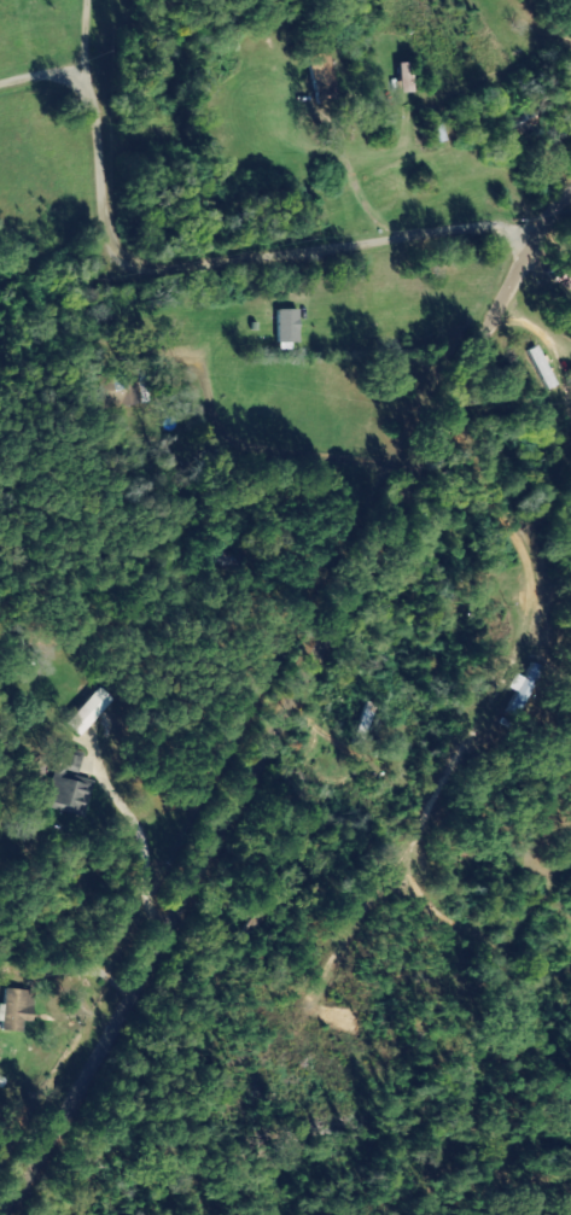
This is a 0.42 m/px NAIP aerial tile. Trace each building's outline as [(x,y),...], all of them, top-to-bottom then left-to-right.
[(333,53),(311,58),(320,105),(342,101),(333,53)] [(415,93),(414,63),(401,63),(402,93),(415,93)] [(510,138),(539,129),(534,111),(505,121),(510,138)] [(560,264),(555,286),(570,289),(570,267),(560,264)] [(302,310),(281,310),(281,347),(302,347),(302,310)] [(154,401),(149,369),(116,374),(121,407),(154,401)] [(543,668),(534,664),(527,680),(516,675),(510,688),(518,692),(510,710),(521,715),(543,668)] [(70,724),(83,737),(117,701),(103,688),(70,724)] [(379,705),(369,702),(357,739),(367,743),(379,705)] [(97,781),(79,777),(83,760),(81,759),(81,756),(63,752),(50,807),(88,817),(97,781)] [(37,992),(7,991),(5,1032),(25,1032),(25,1022),(36,1023),(37,992)]
